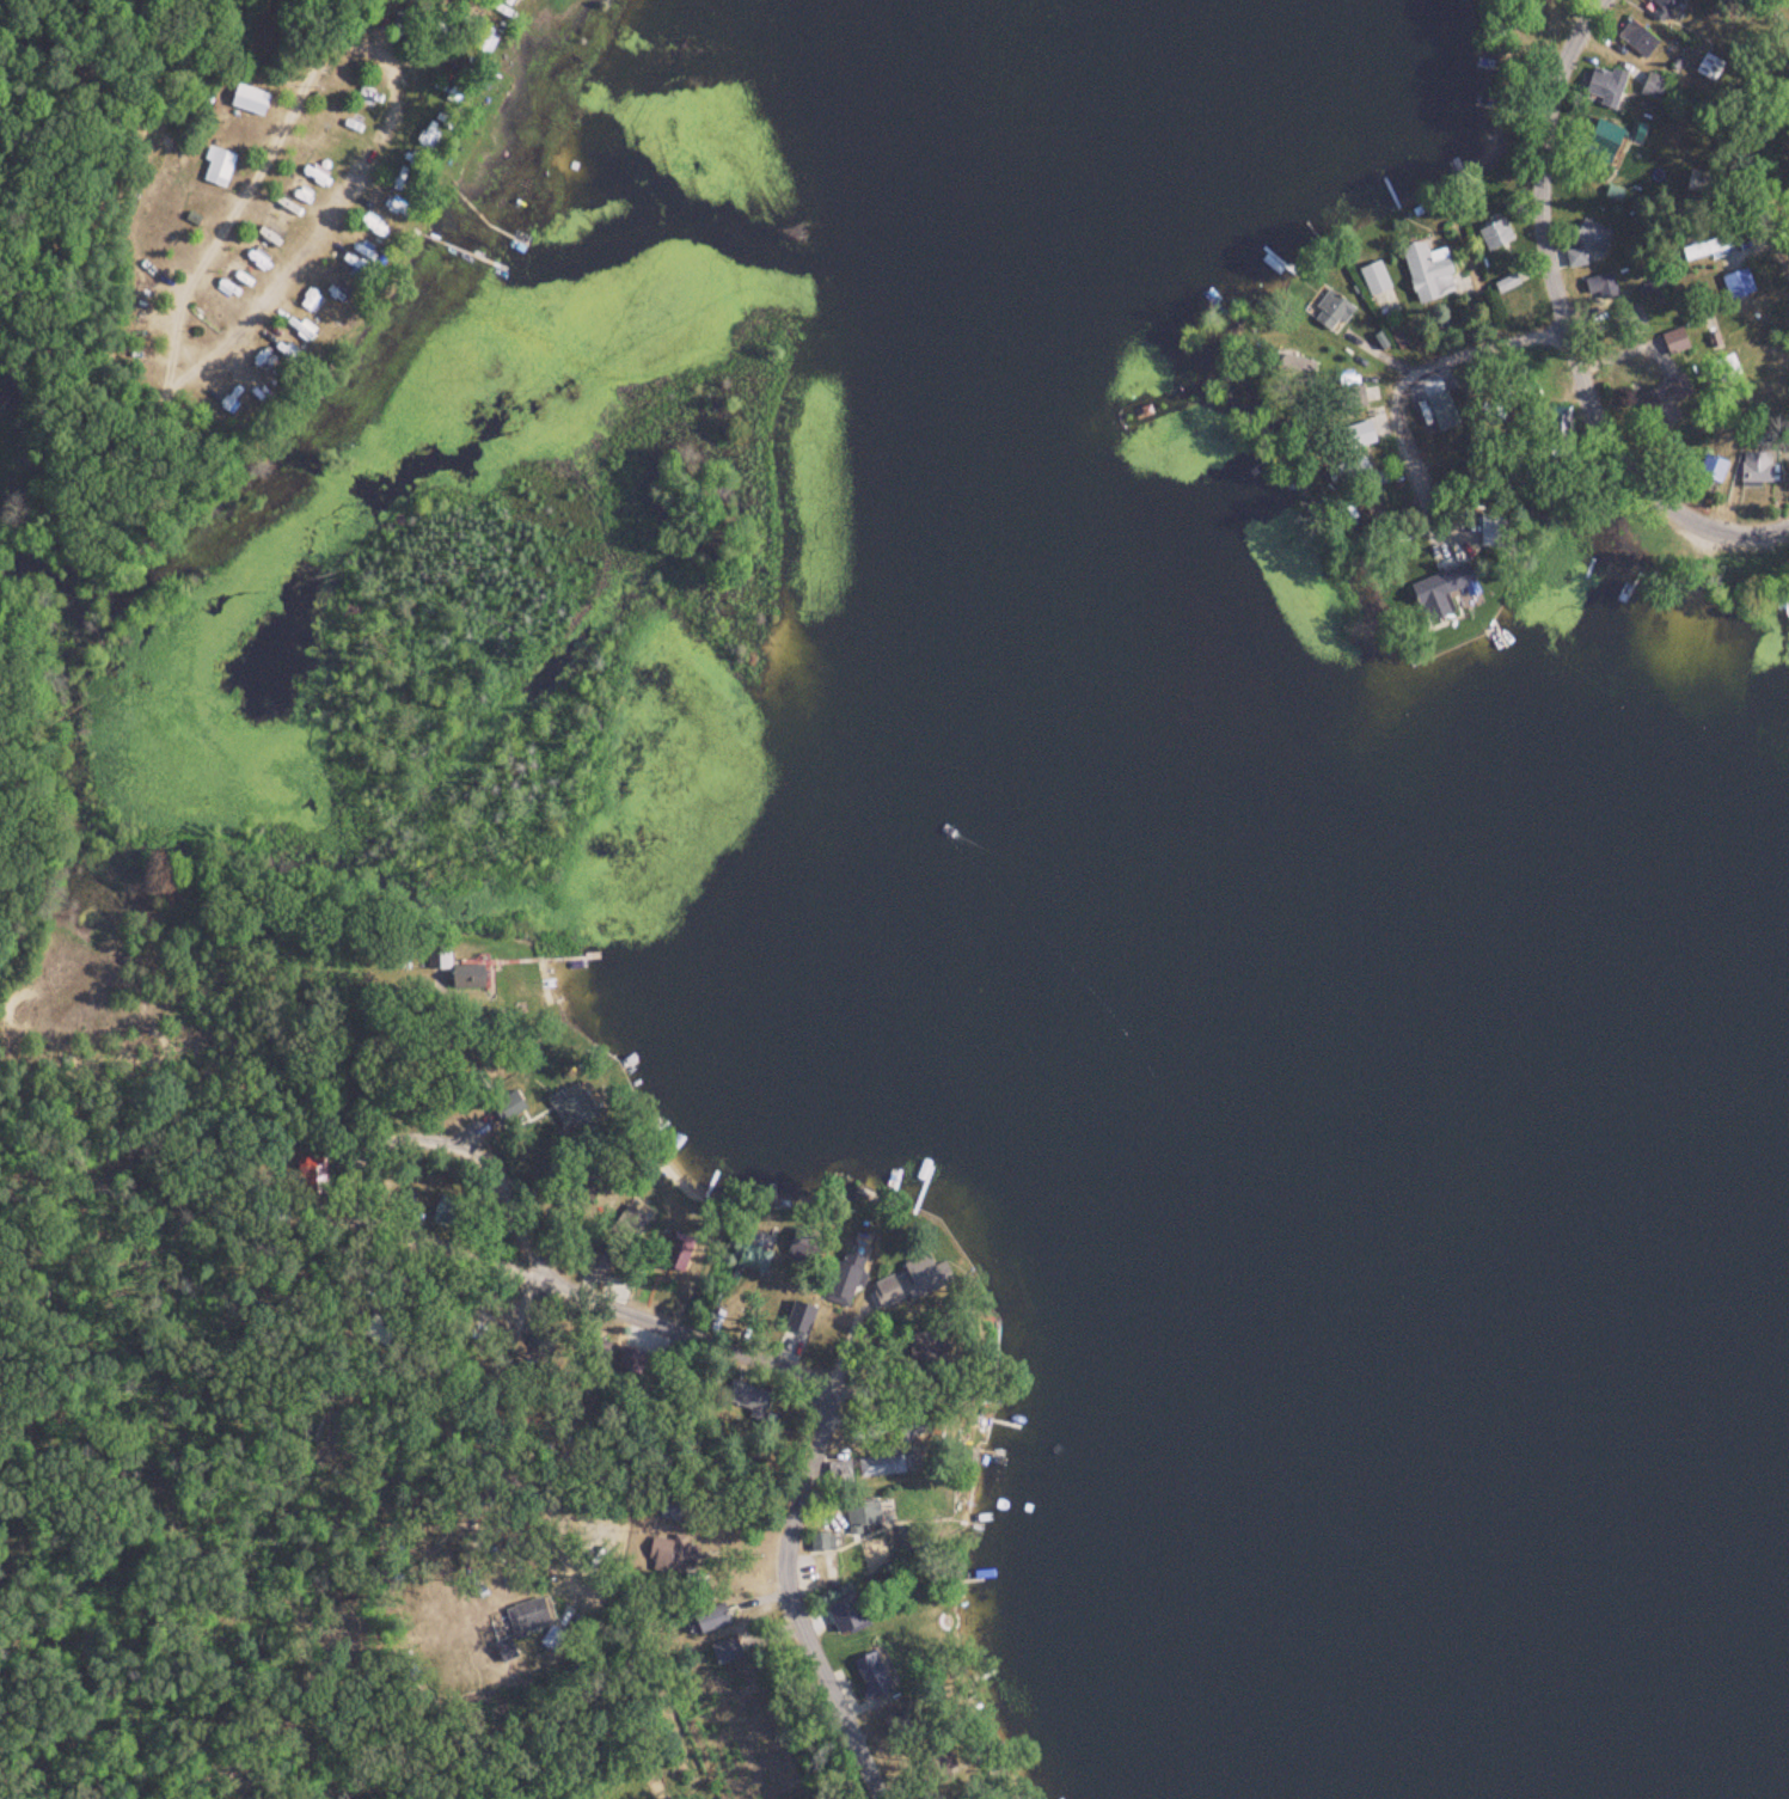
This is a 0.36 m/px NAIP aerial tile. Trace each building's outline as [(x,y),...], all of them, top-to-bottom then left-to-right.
[(1659,100),(1666,82),(1648,74),(1640,93),(1659,100)] [(271,96),(238,85),(230,107),(264,118),(271,96)] [(434,127),(426,123),(415,144),(423,148),(434,127)] [(203,182),(224,189),(236,156),(214,149),(203,182)] [(1713,176),(1689,172),(1686,190),(1710,194),(1713,176)] [(1601,256),(1611,232),(1581,220),(1572,244),(1601,256)] [(1476,231),(1484,254),(1511,244),(1502,221),(1476,231)] [(1446,251),(1426,256),(1423,243),(1403,248),(1416,306),(1457,297),(1446,251)] [(1720,281),(1731,305),(1755,293),(1744,269),(1720,281)] [(1589,279),(1597,301),(1617,294),(1609,272),(1589,279)] [(1670,355),(1688,349),(1682,328),(1663,334),(1670,355)] [(1634,399),(1642,418),(1693,395),(1685,376),(1634,399)] [(1740,453),(1740,484),(1772,484),(1772,453),(1740,453)] [(1696,480),(1719,488),(1728,462),(1705,454),(1696,480)] [(427,969),(448,969),(448,952),(427,952),(427,969)] [(485,966),(454,966),(454,990),(485,990),(485,966)] [(551,1105),(565,1136),(604,1118),(590,1088),(551,1105)] [(944,1287),(933,1258),(869,1282),(880,1311),(944,1287)] [(740,1387),(731,1388),(732,1399),(741,1398),(740,1387)] [(897,1475),(897,1458),(862,1458),(862,1475),(897,1475)] [(896,1690),(881,1655),(857,1665),(872,1700),(896,1690)]
